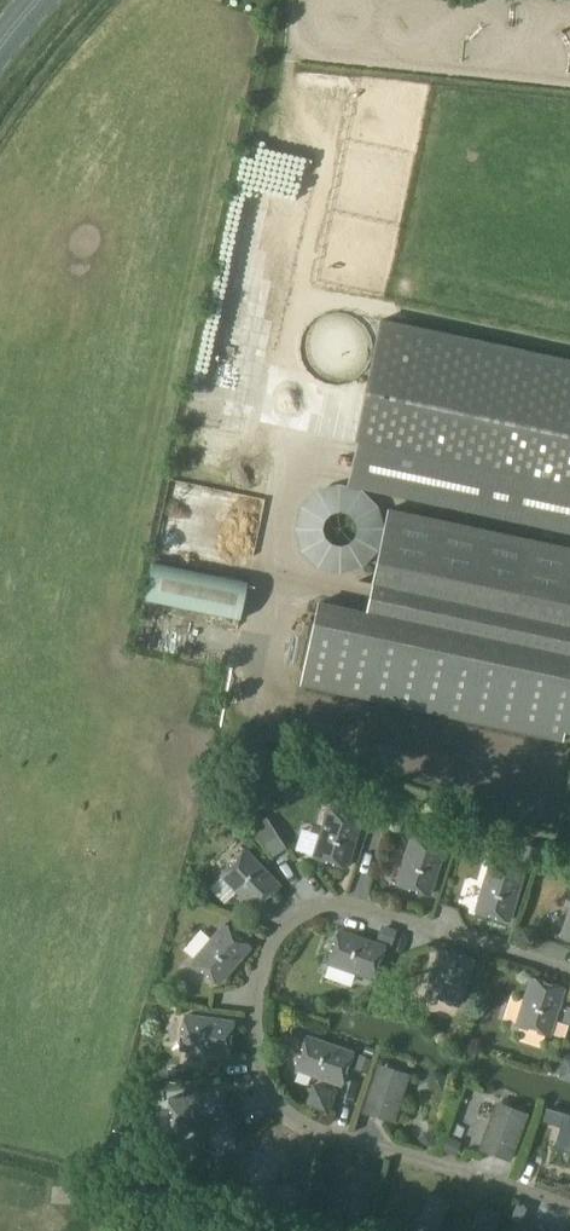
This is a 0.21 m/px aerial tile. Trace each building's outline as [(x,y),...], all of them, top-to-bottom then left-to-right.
[(384,319),(348,484),(569,532),(569,359),(384,319)] [(380,537),(365,610),(320,601),(303,683),(560,738),(562,726),(569,728),(569,548),(386,509),(380,537)] [(153,561),(145,601),(239,620),(247,579),(153,561)] [(328,810),(314,857),(346,867),(361,820),(328,810)] [(411,838),(397,885),(429,894),(444,848),(411,838)] [(221,874),(255,909),(279,886),(246,850),(221,874)] [(490,864),(476,911),(508,920),(522,874),(490,864)] [(561,937),(569,940),(569,909),(561,937)] [(224,924),(193,961),(218,983),(250,946),(224,924)] [(339,930),(328,962),(373,978),(384,946),(339,930)] [(440,949),(426,995),(458,1005),(473,959),(440,949)] [(531,978),(516,1024),(549,1035),(563,988),(531,978)] [(185,1015),(180,1048),(229,1055),(233,1022),(185,1015)] [(307,1036),(296,1068),(342,1085),(353,1053),(307,1036)] [(376,1074),(364,1112),(393,1121),(400,1098),(402,1098),(407,1082),(391,1077),(391,1079),(376,1074)] [(169,1098),(174,1132),(222,1125),(217,1091),(169,1098)] [(494,1112),(481,1149),(509,1159),(517,1136),(519,1137),(525,1122),(510,1116),(509,1118),(494,1112)] [(559,1132),(569,1135),(569,1115),(564,1113),(559,1132)] [(269,1130),(235,1164),(247,1176),(281,1142),(269,1130)] [(347,1167),(337,1205),(365,1212),(375,1175),(360,1171),(357,1169),(353,1168),(349,1168),(347,1167)] [(411,1197),(403,1223),(417,1227),(425,1200),(411,1197)] [(488,1223),(473,1220),(471,1230),(486,1230),(488,1223)]
